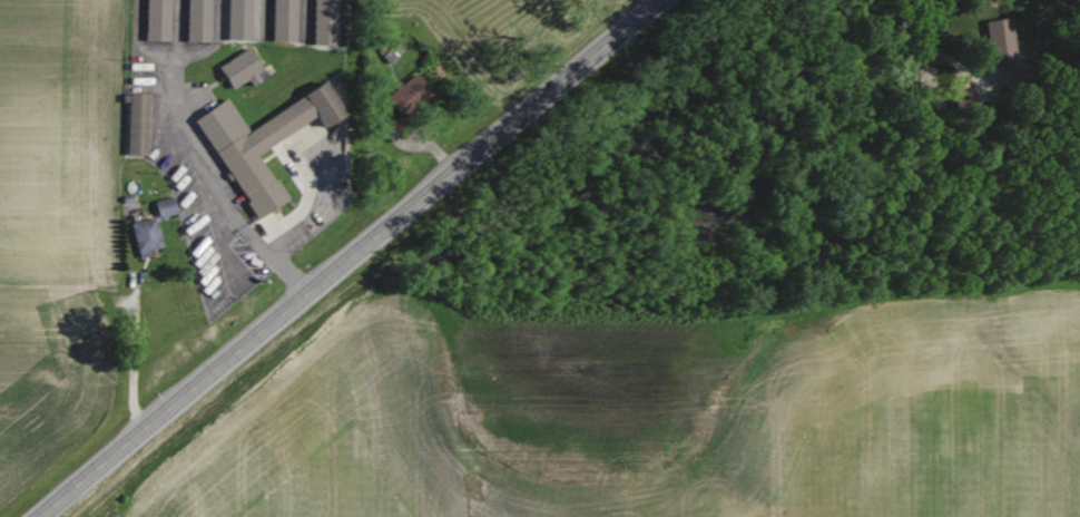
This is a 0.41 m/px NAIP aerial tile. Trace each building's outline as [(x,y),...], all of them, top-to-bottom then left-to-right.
[(144,41),(167,41),(167,0),(144,0),(144,41)] [(208,42),(209,0),(185,0),(184,41),(208,42)] [(294,41),(295,0),(271,0),(270,40),(294,41)] [(335,0),(312,0),(311,45),(335,45),(335,0)] [(1011,18),(985,21),(988,46),(978,47),(979,62),(1003,59),(1006,85),(1018,84),(1011,18)] [(232,89),(247,78),(251,84),(265,74),(246,46),(216,67),(232,89)] [(385,99),(403,117),(430,91),(413,73),(385,99)] [(950,86),(956,109),(974,105),(969,81),(950,86)] [(314,116),(321,126),(342,113),(323,82),(213,150),(255,218),(284,200),(255,152),(314,116)] [(146,94),(125,94),(125,155),(146,155),(146,94)] [(173,214),(172,199),(155,200),(156,215),(173,214)] [(129,223),(137,257),(161,251),(154,218),(129,223)]
